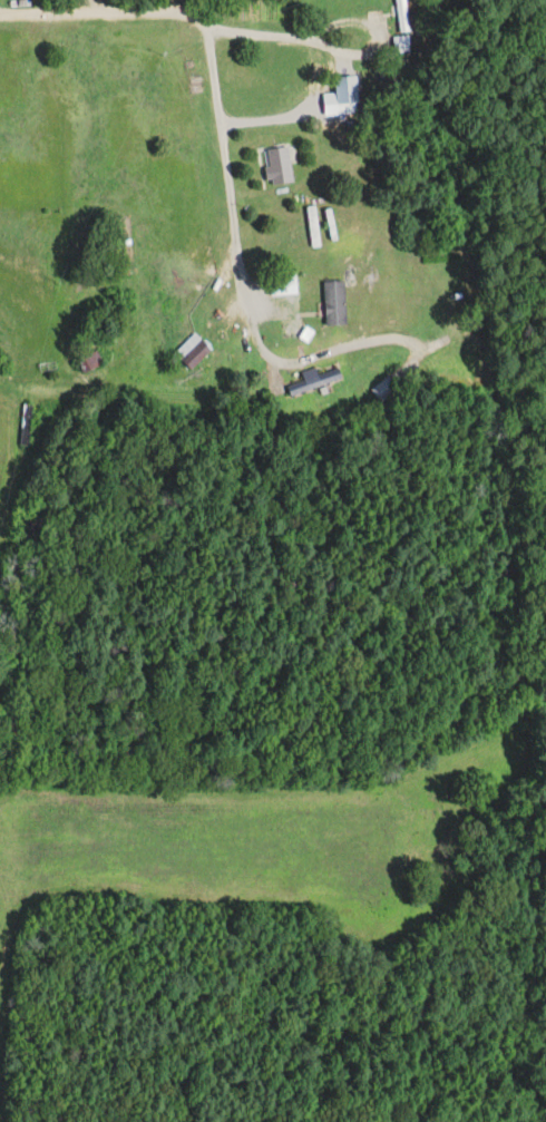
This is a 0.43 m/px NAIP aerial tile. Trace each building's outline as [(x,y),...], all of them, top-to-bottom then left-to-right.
[(407,0),(395,0),(399,32),(410,31),(407,0)] [(294,182),(290,146),(265,149),(270,185),(294,182)] [(272,296),(299,295),(298,276),(271,277),(272,296)] [(348,281),(327,282),(327,325),(348,325),(348,281)] [(194,371),(215,350),(204,339),(183,360),(194,371)] [(105,364),(99,351),(79,361),(84,373),(105,364)] [(288,388),(291,397),(344,379),(340,369),(288,388)] [(399,386),(389,376),(372,391),(382,402),(399,386)]
